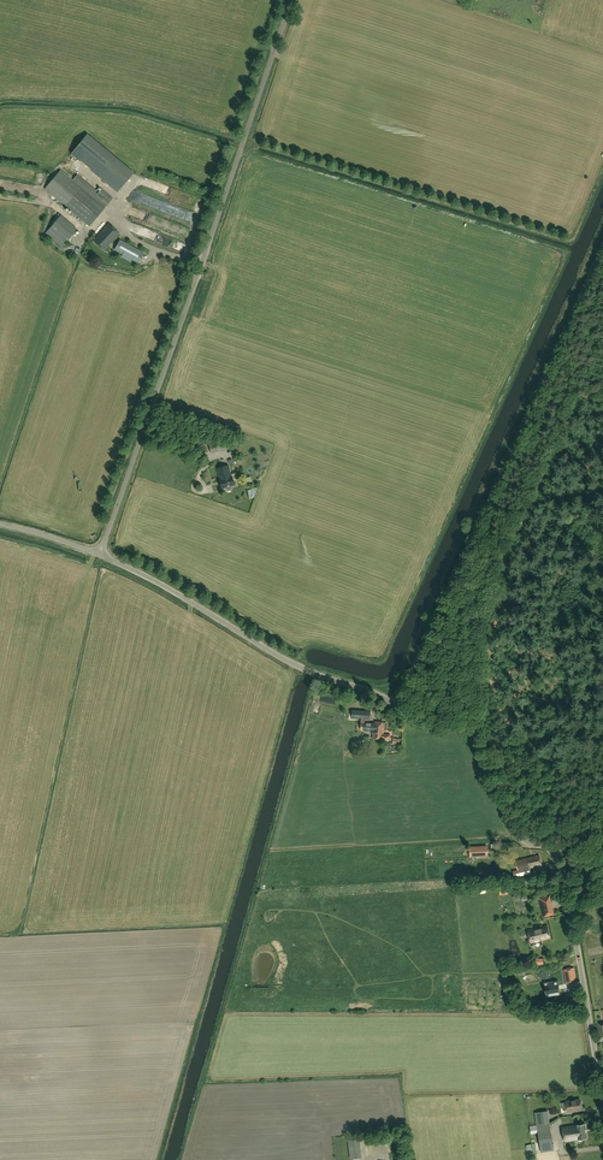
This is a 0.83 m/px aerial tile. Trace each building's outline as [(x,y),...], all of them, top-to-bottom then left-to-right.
[(134,172),(89,135),(87,134),(71,154),(117,192),(134,172)] [(85,222),(90,226),(113,198),(101,189),(98,192),(77,175),(73,180),(60,170),(45,189),(84,222),(85,222)] [(156,190),(165,194),(168,188),(159,184),(156,190)] [(135,189),(132,195),(141,200),(145,195),(135,189)] [(46,233),(62,247),(77,229),(61,215),(46,233)] [(104,250),(119,233),(109,224),(94,241),(104,250)] [(188,235),(189,230),(185,229),(185,230),(179,229),(180,226),(173,225),(171,231),(188,235)] [(120,241),(115,250),(124,255),(125,252),(133,257),(132,259),(138,262),(143,253),(120,241)] [(230,440),(223,442),(223,440),(209,444),(212,453),(225,449),(232,447),(230,440)] [(232,476),(228,465),(217,469),(220,480),(219,480),(222,488),(235,484),(232,476)] [(363,729),(373,730),(374,723),(368,722),(368,719),(370,719),(371,711),(352,709),(352,717),(361,718),(361,722),(364,722),(363,729)] [(384,734),(385,723),(374,722),(373,732),(372,732),(372,738),(383,739),(390,739),(391,735),(384,734)] [(487,845),(470,847),(470,856),(488,855),(487,845)] [(528,858),(519,860),(521,869),(529,867),(529,868),(542,865),(539,855),(528,858)] [(521,869),(518,870),(520,876),(530,873),(529,868),(529,867),(521,869)] [(544,916),(554,914),(549,897),(540,899),(544,916)] [(541,940),(551,938),(548,925),(538,928),(541,940)] [(538,928),(528,930),(531,943),(541,940),(538,928)] [(566,984),(576,982),(574,968),(564,970),(566,984)] [(561,981),(549,983),(551,994),(563,992),(562,987),(561,981)] [(568,1111),(578,1110),(578,1108),(582,1107),(582,1106),(583,1104),(582,1102),(581,1101),(581,1099),(567,1101),(568,1111)] [(541,1123),(551,1123),(551,1111),(540,1111),(541,1123)] [(541,1152),(553,1150),(550,1124),(537,1125),(541,1152)] [(564,1141),(587,1138),(585,1124),(562,1127),(564,1141)] [(350,1158),(362,1157),(359,1139),(348,1141),(350,1158)]
